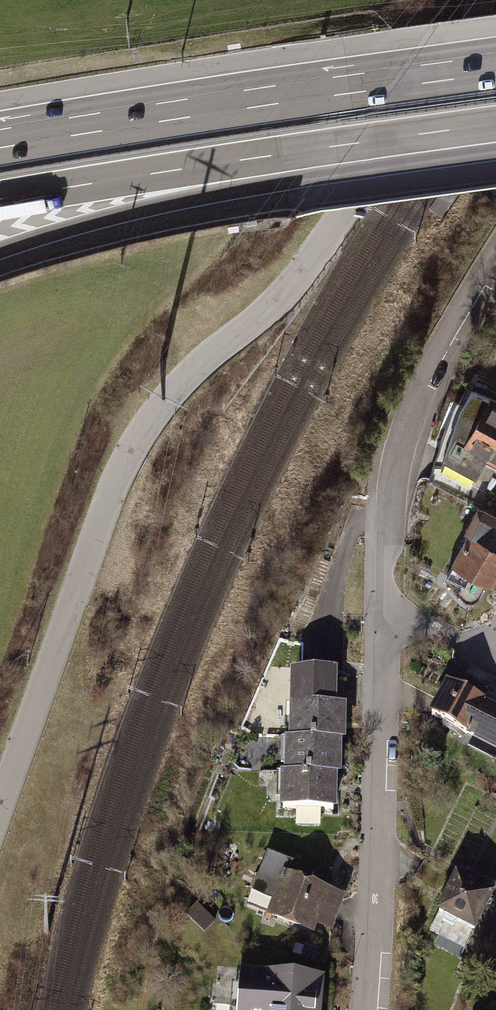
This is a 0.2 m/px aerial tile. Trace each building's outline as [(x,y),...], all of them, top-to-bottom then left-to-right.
[(437,465),(469,482),(482,457),(495,464),(495,407),(484,401),(481,407),(457,396),(437,465)] [(464,534),(495,549),(495,520),(476,510),(464,534)] [(464,534),(449,564),(489,584),(495,570),(495,549),(464,534)] [(290,741),(343,741),(348,741),(348,708),(338,708),(338,675),(289,676),(290,741)] [(446,683),(430,717),(495,748),(495,707),(446,683)] [(343,741),(290,741),(284,742),(285,775),(338,774),(343,774),(343,741)] [(338,774),(285,775),(278,775),(279,809),(338,808),(338,774)] [(491,895),(452,877),(434,917),(473,934),(491,895)] [(340,899),(284,879),(270,917),(327,937),(340,899)] [(197,904),(187,914),(204,931),(214,921),(197,904)] [(318,950),(304,946),(302,956),(315,959),(318,950)] [(241,977),(238,1009),(322,1009),(325,984),(241,977)]
